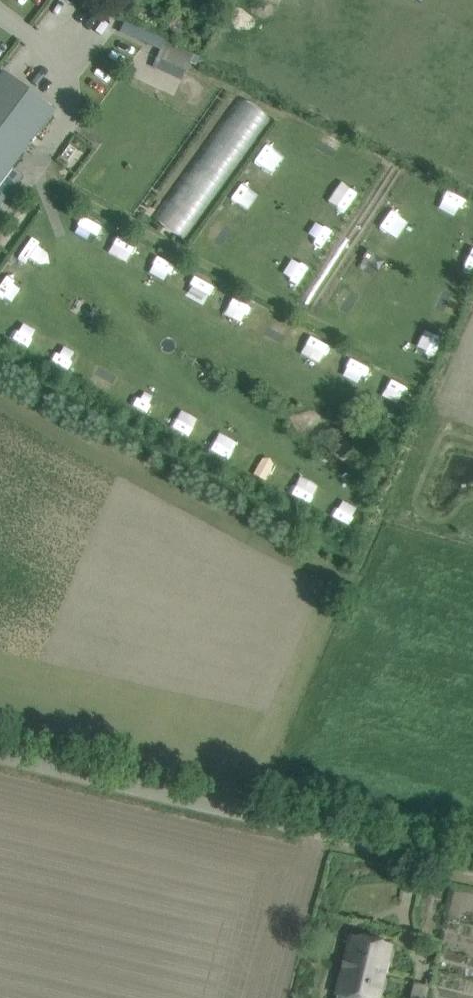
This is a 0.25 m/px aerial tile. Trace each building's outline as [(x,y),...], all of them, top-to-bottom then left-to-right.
[(159,53),(155,61),(185,75),(190,64),(193,56),(164,42),(159,53)] [(53,112),(2,74),(0,76),(0,183),(53,112)] [(69,145),(60,158),(67,163),(76,150),(69,145)] [(154,201),(150,208),(155,211),(159,204),(154,201)] [(385,965),(390,945),(351,936),(336,997),(377,997),(385,965)] [(409,997),(425,997),(428,986),(413,982),(409,997)]
